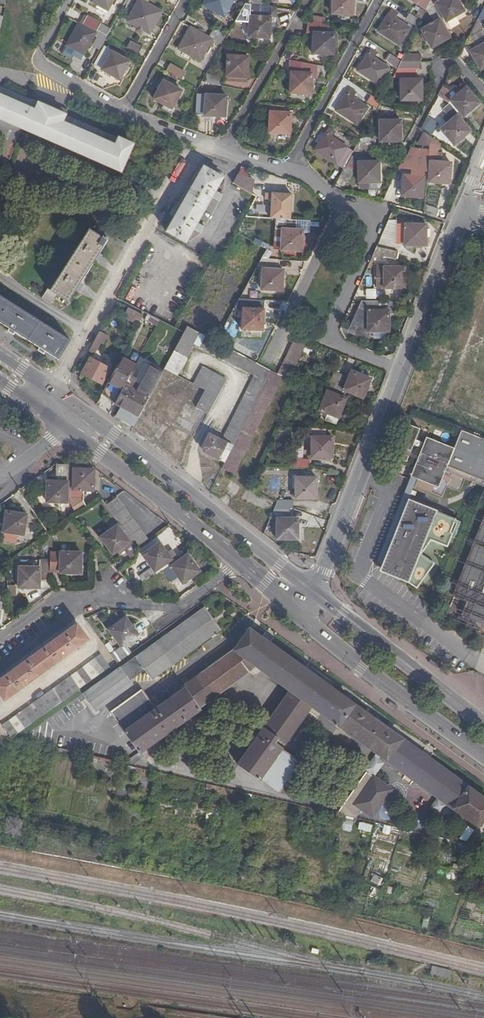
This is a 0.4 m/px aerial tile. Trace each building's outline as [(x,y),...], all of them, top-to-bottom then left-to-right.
[(92,1),(108,10),(114,0),(92,0),(92,1)] [(161,12),(140,0),(139,0),(128,21),(150,33),(161,12)] [(203,5),(225,18),(234,0),(206,0),(203,5)] [(332,14),(353,15),(354,0),(333,0),(332,14)] [(431,0),(412,0),(426,10),(427,9),(430,3),(431,0)] [(430,3),(440,17),(442,15),(446,21),(464,11),(457,0),(431,0),(430,3)] [(432,48),(453,36),(440,17),(430,3),(427,9),(434,23),(422,30),(432,48)] [(275,17),(275,8),(262,7),(245,4),(238,17),(250,17),(249,37),(269,38),(270,17),(275,17)] [(425,11),(420,8),(415,15),(421,19),(425,11)] [(397,14),(392,10),(378,31),(399,44),(409,29),(394,18),(397,14)] [(420,21),(408,12),(404,18),(416,27),(420,21)] [(98,30),(108,36),(111,29),(102,23),(88,16),(83,25),(97,33),(98,30)] [(483,67),(483,30),(480,23),(478,19),(469,36),(476,48),(470,52),(480,70),(483,67)] [(312,21),(306,21),(306,32),(313,33),(313,53),(334,55),(335,33),(326,32),(327,23),(324,23),(312,21)] [(83,25),(79,23),(67,45),(85,55),(95,36),(97,33),(83,25)] [(227,36),(223,43),(232,45),(240,30),(233,25),(227,36)] [(200,61),(212,39),(209,38),(191,28),(179,49),(200,61)] [(222,45),(223,43),(227,36),(214,28),(209,38),(212,39),(222,45)] [(98,30),(97,33),(95,36),(97,37),(98,37),(95,42),(96,42),(93,47),(100,50),(106,38),(108,36),(98,30)] [(120,46),(137,55),(142,47),(125,38),(120,46)] [(85,55),(67,45),(64,50),(82,60),(85,55)] [(104,48),(95,65),(120,79),(129,62),(104,48)] [(401,61),(404,55),(404,53),(396,48),(392,55),(401,61)] [(376,53),(371,50),(357,71),(378,84),(389,69),(373,58),(376,53)] [(392,55),(391,54),(386,60),(398,67),(401,61),(392,55)] [(227,76),(247,77),(248,57),(227,56),(227,76)] [(292,60),(282,59),(281,72),(291,74),(292,60)] [(317,74),(318,65),(292,60),(291,74),(290,93),(311,94),(312,74),(317,74)] [(421,61),(401,61),(398,67),(397,69),(393,77),(417,77),(417,70),(421,70),(421,61)] [(166,71),(181,80),(186,72),(170,63),(166,71)] [(326,67),(318,65),(317,74),(317,78),(324,79),(326,67)] [(205,82),(220,85),(222,77),(207,73),(205,82)] [(421,80),(400,80),(401,100),(422,100),(421,80)] [(164,81),(153,99),(172,109),(182,91),(164,81)] [(444,85),(438,96),(442,99),(449,102),(451,100),(464,116),(479,103),(465,87),(460,92),(456,87),(450,92),(444,85)] [(37,103),(30,100),(28,99),(14,93),(0,87),(0,118),(121,172),(134,144),(117,137),(117,138),(67,117),(67,115),(66,115),(37,103)] [(355,93),(350,89),(336,110),(357,124),(367,108),(352,98),(355,93)] [(199,95),(197,94),(196,114),(225,116),(226,96),(219,96),(219,92),(199,91),(199,95)] [(33,95),(30,100),(37,103),(66,115),(68,110),(33,95)] [(377,108),(379,105),(381,102),(371,95),(367,102),(377,108)] [(457,116),(459,114),(449,103),(443,109),(449,116),(444,120),(447,125),(441,129),(455,145),(470,132),(457,116)] [(285,113),(285,107),(270,106),(270,112),(266,112),(266,124),(269,124),(269,133),(290,134),(291,113),(285,113)] [(401,120),(380,120),(380,142),(401,141),(401,120)] [(351,156),(353,151),(331,137),(334,132),(330,129),(316,150),(344,168),(345,167),(347,164),(351,156)] [(419,146),(425,133),(420,130),(410,148),(413,150),(416,145),(419,146)] [(375,138),(361,137),(359,141),(354,150),(375,150),(375,138)] [(429,153),(429,151),(419,146),(416,145),(413,150),(410,148),(402,164),(400,166),(398,166),(395,174),(403,176),(411,176),(413,162),(428,163),(429,153)] [(372,156),(358,156),(359,183),(380,183),(379,162),(372,162),(372,156)] [(441,157),(430,156),(428,181),(449,183),(451,163),(441,162),(441,157)] [(424,177),(427,177),(428,163),(413,162),(411,176),(403,176),(402,196),(422,198),(424,177)] [(223,177),(204,166),(167,231),(186,242),(194,229),(200,233),(204,226),(198,223),(212,197),(218,201),(222,195),(216,191),(223,177)] [(345,167),(344,168),(339,178),(348,183),(352,175),(352,171),(345,167)] [(254,182),(237,175),(233,183),(252,194),(254,182)] [(272,200),(271,219),(289,220),(290,194),(265,192),(264,199),(272,200)] [(272,200),(264,199),(263,218),(271,219),(272,200)] [(424,213),(436,217),(439,209),(425,204),(424,213)] [(396,220),(389,220),(381,239),(397,242),(396,224),(396,220)] [(294,222),(279,221),(279,228),(282,228),(281,249),(281,250),(302,251),(303,230),(294,230),(294,222)] [(426,224),(396,224),(397,242),(397,243),(404,243),(405,245),(425,246),(426,224)] [(56,295),(68,303),(77,288),(81,290),(85,284),(82,282),(97,258),(100,261),(103,256),(100,254),(108,242),(107,241),(108,239),(105,237),(103,239),(89,230),(52,288),(49,287),(47,289),(56,295)] [(376,248),(372,258),(390,258),(397,259),(398,252),(386,248),(386,249),(376,248)] [(277,260),(262,258),(258,266),(277,267),(277,260)] [(384,265),(376,265),(377,287),(384,287),(384,288),(405,288),(405,267),(384,267),(384,265)] [(284,270),(263,268),(261,289),(282,291),(284,270)] [(56,295),(47,289),(42,297),(51,303),(56,295)] [(376,289),(366,290),(366,300),(376,299),(376,289)] [(71,340),(0,295),(0,322),(58,359),(71,340)] [(388,300),(363,301),(350,331),(367,338),(370,331),(389,331),(389,313),(398,313),(399,304),(388,300)] [(144,316),(128,308),(123,317),(139,325),(144,316)] [(265,309),(243,308),(242,329),(263,330),(265,309)] [(160,320),(148,314),(144,320),(156,327),(160,320)] [(175,351),(165,368),(177,375),(186,358),(185,357),(193,343),(254,376),(222,440),(210,433),(202,447),(204,451),(224,461),(237,435),(271,369),(259,363),(217,341),(188,326),(185,332),(182,338),(175,351)] [(99,332),(88,351),(92,354),(99,343),(103,345),(108,336),(104,334),(99,332)] [(295,338),(278,373),(284,376),(289,379),(307,343),(295,338)] [(102,394),(115,403),(124,387),(131,374),(136,364),(122,356),(102,394)] [(90,357),(82,373),(102,384),(110,368),(90,357)] [(121,406),(139,416),(163,372),(145,363),(135,381),(141,385),(136,393),(124,387),(115,403),(121,406)] [(203,366),(194,383),(205,389),(199,401),(197,406),(208,412),(226,379),(203,366)] [(278,373),(271,369),(237,435),(251,441),(284,376),(278,373)] [(334,389),(341,374),(334,371),(327,386),(329,387),(334,389)] [(334,389),(343,393),(344,390),(363,398),(371,379),(352,371),(349,377),(341,374),(334,389)] [(131,374),(124,387),(136,393),(141,385),(135,381),(137,377),(131,374)] [(334,389),(329,387),(328,391),(328,390),(320,410),(327,413),(324,420),(336,425),(339,418),(347,399),(345,398),(347,395),(343,393),(334,389)] [(167,392),(156,414),(191,433),(203,411),(196,407),(197,406),(199,401),(191,396),(187,403),(167,392)] [(117,415),(134,425),(139,416),(121,406),(117,415)] [(460,434),(452,451),(424,440),(418,455),(411,452),(420,430),(406,424),(398,446),(402,448),(400,453),(396,451),(392,459),(406,464),(409,457),(416,460),(413,467),(420,470),(417,477),(412,489),(440,501),(451,474),(483,487),(483,443),(460,434)] [(324,436),(325,428),(311,427),(311,437),(311,457),(332,457),(332,437),(324,436)] [(173,440),(174,437),(173,435),(172,433),(171,431),(169,430),(167,429),(164,429),(162,430),(160,431),(158,433),(157,435),(157,437),(157,440),(158,442),(160,444),(162,445),(164,446),(166,446),(169,445),(171,444),(172,442),(173,440)] [(224,461),(221,467),(234,475),(251,442),(237,435),(224,461)] [(189,452),(190,450),(189,447),(188,444),(186,443),(184,442),(181,441),(178,442),(176,443),(174,446),(173,448),(173,451),(174,453),(176,456),(178,457),(181,458),(184,457),(186,456),(188,455),(189,452)] [(290,468),(309,468),(309,459),(303,459),(298,459),(290,459),(290,468)] [(410,474),(417,477),(420,470),(413,467),(410,474)] [(70,490),(70,470),(62,470),(62,475),(56,475),(56,482),(47,482),(46,503),(67,504),(67,490),(70,490)] [(69,504),(75,513),(86,506),(83,502),(85,491),(94,491),(94,470),(73,470),(73,490),(70,490),(69,504)] [(316,477),(296,477),(296,498),(316,498),(316,477)] [(124,531),(137,548),(148,540),(118,498),(107,506),(112,514),(124,531)] [(433,509),(406,498),(377,570),(405,581),(433,509)] [(290,508),(293,508),(293,500),(278,500),(277,502),(274,509),(290,508)] [(274,509),(270,519),(277,519),(277,539),(298,539),(298,518),(290,518),(290,508),(274,509)] [(26,515),(6,512),(1,540),(16,543),(18,535),(23,536),(26,515)] [(111,530),(101,537),(113,555),(115,553),(118,557),(125,552),(131,560),(137,556),(137,548),(124,531),(112,514),(104,520),(111,530)] [(457,611),(470,616),(483,621),(483,535),(460,598),(461,599),(457,611)] [(139,576),(144,583),(157,574),(156,572),(176,557),(171,550),(167,553),(159,543),(143,554),(152,567),(139,576)] [(50,561),(50,573),(81,573),(82,553),(73,553),(73,545),(61,545),(61,553),(51,553),(50,560),(50,561)] [(171,567),(170,565),(163,570),(169,578),(172,582),(178,578),(183,584),(200,572),(188,555),(171,567)] [(41,581),(49,581),(50,573),(50,561),(40,561),(40,568),(20,567),(20,588),(41,589),(41,581)] [(163,570),(158,573),(164,581),(169,578),(163,570)] [(6,593),(15,593),(15,584),(6,584),(6,593)] [(221,630),(204,608),(135,658),(135,657),(83,694),(96,712),(133,685),(129,680),(144,670),(152,680),(221,630)] [(457,611),(456,612),(466,617),(465,620),(480,626),(483,628),(483,621),(470,616),(457,611)] [(110,654),(117,663),(131,653),(125,644),(138,635),(125,618),(108,630),(120,647),(110,654)] [(77,624),(0,680),(0,695),(4,701),(88,640),(77,624)] [(466,818),(478,827),(483,819),(483,799),(424,755),(360,709),(249,630),(243,637),(240,635),(237,641),(239,643),(233,651),(185,686),(185,687),(156,709),(142,690),(111,712),(140,753),(200,709),(200,707),(256,667),(289,691),(231,774),(238,779),(245,771),(279,794),(301,762),(274,744),(278,738),(285,744),(311,707),(440,799),(466,818)] [(218,635),(202,647),(205,652),(221,640),(218,635)] [(109,667),(101,654),(52,689),(2,725),(11,737),(109,667)] [(58,749),(119,763),(121,750),(61,736),(58,749)] [(338,814),(356,818),(362,810),(372,817),(391,790),(366,772),(338,814)] [(462,825),(466,818),(440,799),(435,805),(462,825)] [(356,831),(369,835),(372,825),(359,821),(356,831)] [(351,824),(342,822),(341,830),(349,831),(351,824)] [(465,842),(472,830),(466,827),(459,838),(465,842)] [(378,885),(381,878),(373,874),(369,881),(378,885)] [(450,971),(431,967),(429,976),(448,980),(450,971)]
